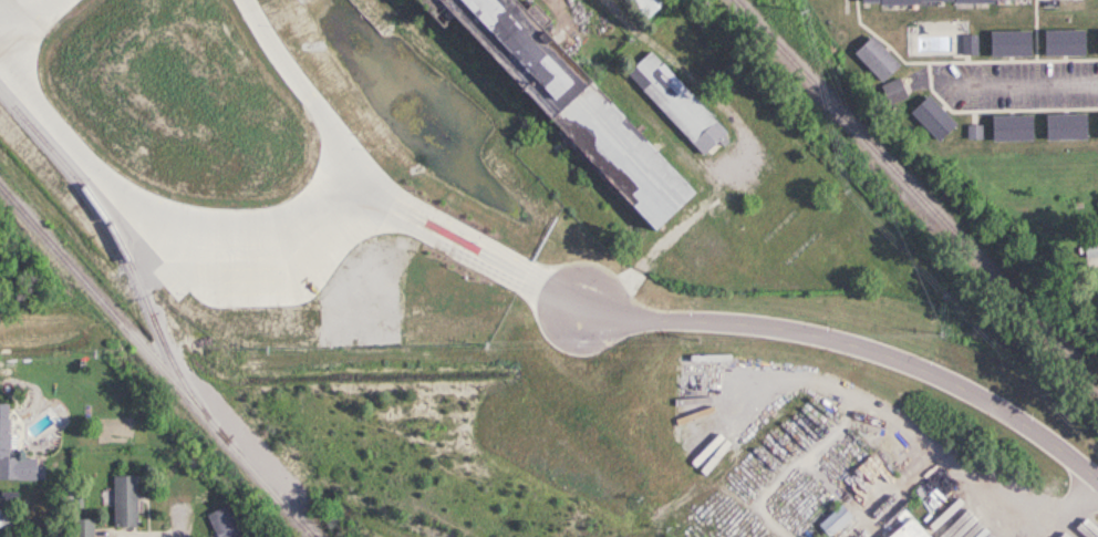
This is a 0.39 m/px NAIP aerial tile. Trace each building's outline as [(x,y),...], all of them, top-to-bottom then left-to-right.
[(531,121),(538,115),(646,230),(683,196),(500,0),(419,0),(531,121)] [(667,0),(624,0),(644,22),(667,0)] [(1041,57),(1083,57),(1083,30),(1041,30),(1041,57)] [(987,31),(987,57),(1028,57),(1028,31),(987,31)] [(898,64),(869,35),(852,53),(880,82),(898,64)] [(978,55),(978,35),(961,35),(961,55),(978,55)] [(623,74),(699,155),(723,133),(648,51),(623,74)] [(881,85),(887,105),(906,98),(899,79),(881,85)] [(908,113),(936,141),(954,123),(926,95),(908,113)] [(1083,140),(1083,114),(1043,114),(1043,140),(1083,140)] [(1029,115),(989,115),(989,141),(1029,141),(1029,115)] [(1096,242),(1082,242),(1082,257),(1097,256),(1096,242)] [(34,481),(34,457),(6,456),(6,405),(0,405),(0,481),(34,481)] [(111,477),(112,528),(134,528),(133,476),(111,477)] [(840,505),(816,526),(826,536),(830,536),(852,518),(840,505)] [(225,506),(204,515),(214,536),(239,536),(225,506)] [(911,518),(888,536),(927,536),(911,518)] [(92,519),(71,519),(71,536),(92,536),(92,519)]
